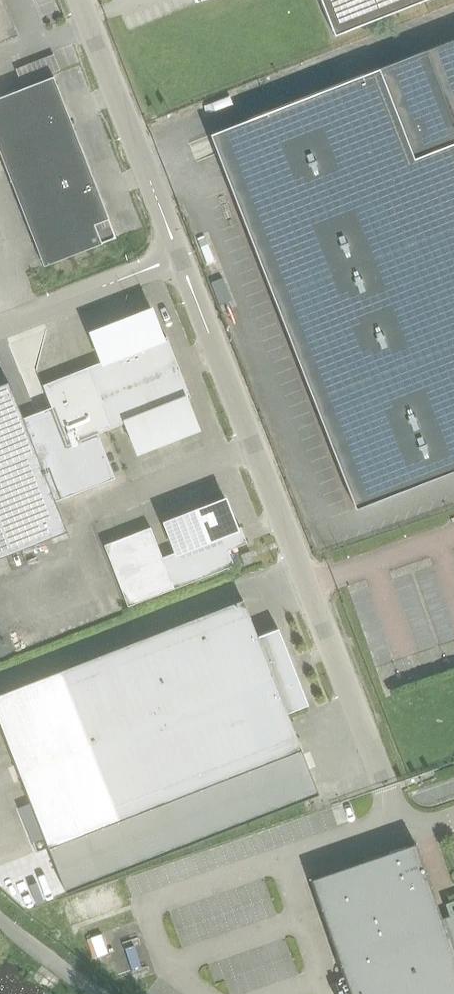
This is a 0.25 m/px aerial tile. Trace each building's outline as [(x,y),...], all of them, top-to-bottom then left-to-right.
[(18,36),(4,0),(0,0),(0,43),(18,36)] [(334,35),(424,0),(320,0),(334,35)] [(378,69),(266,112),(266,113),(267,114),(273,131),(217,153),(217,154),(355,508),(453,470),(453,39),(378,69)] [(66,112),(53,76),(0,97),(0,138),(66,112)] [(0,138),(0,155),(8,176),(80,148),(66,112),(0,138)] [(210,134),(217,153),(273,131),(267,114),(266,113),(266,112),(210,134)] [(22,212),(85,187),(94,183),(80,148),(8,176),(22,212)] [(94,183),(85,187),(22,212),(43,266),(115,238),(94,183)] [(151,308),(120,320),(144,380),(178,367),(166,337),(162,338),(151,308)] [(0,384),(0,557),(5,555),(22,548),(66,531),(55,501),(114,478),(97,433),(108,429),(110,429),(98,398),(144,380),(120,320),(90,332),(101,362),(86,368),(42,385),(51,407),(36,413),(35,413),(22,418),(8,381),(0,384)] [(178,367),(144,380),(167,441),(198,429),(186,399),(190,397),(178,367)] [(144,380),(98,398),(110,429),(125,423),(137,453),(167,441),(144,380)] [(225,498),(194,510),(218,571),(233,565),(227,550),(246,543),(240,527),(236,528),(225,498)] [(173,588),(218,571),(194,510),(163,522),(175,552),(162,558),(150,527),(104,545),(127,606),(173,588)] [(253,561),(252,557),(250,552),(240,555),(244,565),(253,561)] [(0,694),(0,725),(65,892),(318,794),(286,713),(307,705),(278,628),(257,636),(242,599),(0,694)] [(448,913),(449,916),(441,918),(415,843),(379,855),(309,879),(349,993),(453,993),(453,910),(448,913)] [(101,934),(91,938),(97,956),(108,953),(101,934)]
